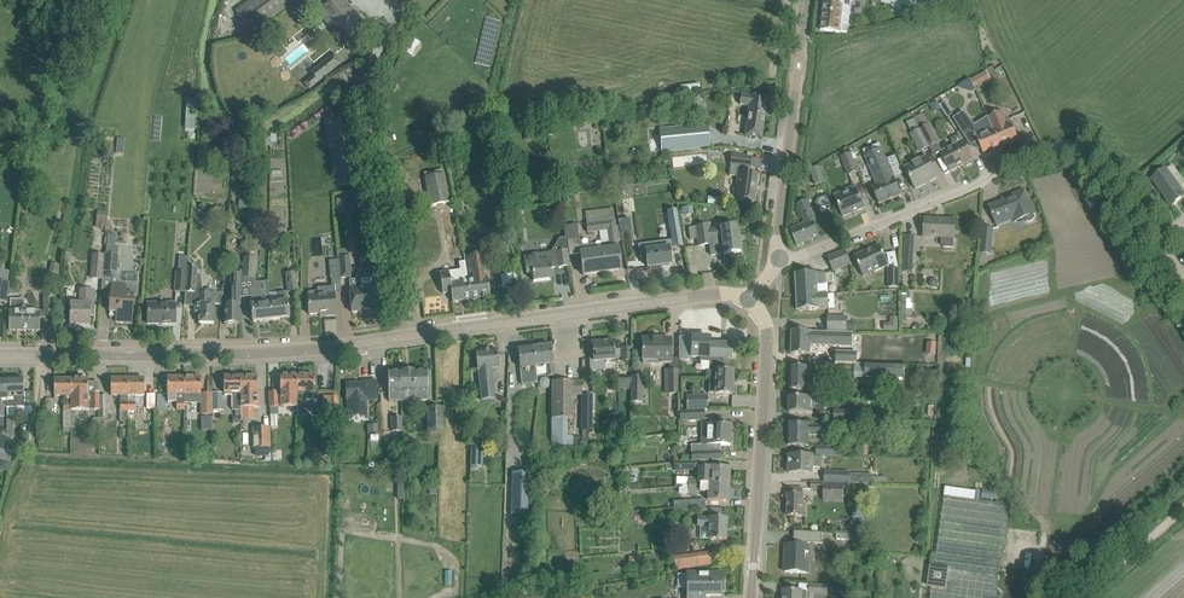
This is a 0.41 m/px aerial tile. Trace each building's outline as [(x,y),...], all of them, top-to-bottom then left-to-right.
[(251,32),(287,7),(289,8),(295,4),(292,0),(250,0),(236,10),(251,32)] [(335,37),(342,47),(367,27),(345,0),(327,0),(317,7),(334,28),(330,31),(335,37)] [(836,4),(824,3),(821,31),(840,33),(840,32),(848,33),(852,0),(840,0),(839,5),(836,4)] [(923,7),(933,8),(934,0),(923,0),(923,7)] [(941,10),(961,6),(959,0),(939,0),(941,10)] [(321,38),(310,22),(295,33),(306,48),(321,38)] [(332,53),(310,70),(319,81),(341,63),(332,53)] [(971,80),(975,88),(991,78),(986,71),(971,80)] [(745,136),(762,138),(767,98),(750,95),(750,96),(741,94),(739,104),(749,106),(745,136)] [(200,127),(201,99),(188,99),(188,127),(200,127)] [(962,112),(952,118),(968,144),(977,138),(983,153),(984,153),(985,156),(993,152),(992,149),(1000,146),(996,134),(991,123),(988,117),(972,128),(962,112)] [(988,117),(991,123),(1000,146),(1018,138),(1009,119),(1002,122),(999,114),(1002,112),(988,117)] [(922,114),(913,120),(928,147),(937,142),(922,114)] [(928,147),(913,120),(907,123),(913,133),(909,136),(918,152),(928,147)] [(660,130),(663,150),(708,146),(706,125),(660,130)] [(959,134),(950,139),(954,146),(940,153),(945,161),(950,172),(973,160),(967,149),(959,134)] [(876,185),(872,188),(874,194),(879,205),(901,195),(897,184),(883,148),(881,149),(864,156),(876,185)] [(687,151),(687,157),(695,155),(695,164),(706,164),(704,150),(687,151)] [(840,157),(848,175),(856,171),(848,154),(840,157)] [(730,174),(737,175),(735,187),(734,187),(733,199),(753,202),(757,173),(749,172),(750,167),(751,167),(752,158),(732,155),(730,174)] [(910,178),(916,189),(937,178),(932,167),(926,156),(925,157),(904,168),(910,178)] [(403,172),(401,165),(389,167),(393,184),(407,181),(405,172),(403,172)] [(811,170),(815,186),(825,183),(820,167),(811,170)] [(1172,207),(1183,198),(1183,195),(1165,169),(1152,179),(1172,207)] [(444,172),(425,177),(430,206),(449,202),(444,172)] [(833,195),(838,206),(843,217),(865,208),(860,197),(854,185),(833,195)] [(992,214),(993,217),(993,216),(997,225),(1009,220),(1008,218),(1013,216),(1013,218),(1023,215),(1025,220),(1027,222),(1030,222),(1032,221),(1034,219),(1034,216),(1033,214),(1035,214),(1029,198),(1027,199),(1024,191),(1007,198),(1008,200),(990,207),(992,214)] [(336,199),(338,215),(349,214),(348,198),(336,199)] [(805,224),(790,230),(797,246),(820,237),(813,221),(816,220),(807,200),(797,204),(805,224)] [(455,202),(458,215),(465,213),(462,201),(455,202)] [(248,206),(247,224),(256,225),(257,207),(248,206)] [(96,228),(106,229),(108,211),(97,210),(96,228)] [(614,220),(614,216),(601,218),(598,218),(599,222),(598,222),(588,224),(587,224),(588,233),(590,232),(603,231),(604,231),(604,234),(608,234),(610,249),(605,249),(593,251),(580,253),(581,263),(583,275),(596,273),(608,272),(621,270),(619,258),(614,220)] [(629,219),(618,220),(619,232),(631,230),(629,219)] [(670,221),(672,240),(638,245),(640,259),(647,258),(648,267),(671,264),(669,248),(681,246),(678,220),(670,221)] [(943,247),(954,247),(955,233),(955,221),(925,220),(924,232),(924,236),(943,237),(943,247)] [(699,246),(711,244),(712,255),(724,254),(727,253),(727,254),(731,254),(730,253),(740,251),(737,226),(725,227),(720,228),(709,230),(708,225),(696,226),(697,234),(699,246)] [(982,265),(986,265),(987,253),(991,253),(993,228),(985,227),(982,265)] [(903,271),(912,272),(915,236),(905,236),(903,271)] [(525,261),(526,273),(532,273),(533,281),(553,279),(552,268),(558,267),(558,268),(569,266),(567,254),(567,249),(568,249),(567,240),(566,237),(559,238),(552,251),(539,253),(524,255),(525,261)] [(573,239),(567,240),(568,249),(568,254),(580,253),(578,239),(573,239)] [(104,254),(103,271),(117,272),(118,254),(119,245),(106,244),(106,253),(104,253),(104,254)] [(872,250),(866,252),(866,251),(854,256),(863,277),(864,276),(863,274),(873,270),(874,272),(889,265),(880,245),(872,249),(872,250)] [(339,249),(342,278),(352,277),(350,256),(349,256),(348,248),(339,249)] [(828,257),(834,270),(850,264),(845,250),(828,257)] [(104,254),(92,253),(90,278),(101,279),(102,271),(103,271),(104,254)] [(470,256),(467,257),(469,273),(473,272),(474,279),(467,280),(470,299),(489,297),(487,285),(482,255),(470,256)] [(243,277),(254,278),(255,257),(244,257),(243,277)] [(329,260),(330,278),(340,277),(339,259),(329,260)] [(468,279),(465,262),(458,268),(466,279),(468,279)] [(197,268),(188,266),(187,272),(186,292),(198,292),(198,303),(195,304),(195,312),(198,312),(198,324),(214,324),(214,304),(217,304),(222,304),(223,293),(217,293),(217,292),(215,292),(215,291),(213,289),(208,289),(206,291),(206,292),(202,292),(201,275),(197,274),(197,268)] [(888,287),(899,288),(899,269),(889,269),(888,287)] [(470,299),(467,280),(461,281),(453,270),(452,271),(440,273),(443,294),(451,292),(453,302),(470,299)] [(187,272),(176,271),(174,291),(186,292),(187,272)] [(286,273),(288,291),(298,290),(296,272),(286,273)] [(238,305),(239,305),(239,273),(229,273),(229,304),(225,304),(225,324),(238,324),(238,305)] [(796,274),(797,295),(828,293),(828,284),(825,284),(825,273),(796,274)] [(502,276),(504,290),(517,289),(515,275),(502,276)] [(351,312),(360,312),(360,313),(378,312),(375,276),(356,277),(357,287),(350,287),(350,300),(351,312)] [(933,279),(930,281),(930,284),(932,287),(935,287),(938,285),(938,282),(936,279),(933,279)] [(6,303),(8,283),(0,282),(0,303),(6,303)] [(112,284),(110,300),(109,312),(117,313),(116,322),(128,323),(129,314),(132,314),(133,302),(133,295),(136,295),(137,283),(125,282),(125,285),(112,284)] [(317,288),(317,291),(308,292),(309,302),(308,302),(309,315),(325,313),(325,316),(335,315),(333,286),(317,288)] [(251,304),(251,305),(253,322),(271,320),(269,302),(268,293),(267,294),(267,292),(259,293),(259,288),(250,289),(251,304)] [(70,324),(89,324),(90,314),(93,314),(93,290),(80,290),(80,303),(70,303),(70,324)] [(269,302),(271,320),(289,317),(287,300),(285,292),(277,292),(278,301),(269,302)] [(828,293),(797,295),(797,311),(809,311),(829,308),(835,308),(834,294),(828,294),(828,293)] [(902,294),(902,295),(902,319),(906,319),(907,313),(913,313),(913,303),(911,303),(911,299),(911,293),(902,294)] [(9,331),(39,331),(40,318),(45,318),(45,316),(54,317),(54,296),(45,296),(44,311),(40,311),(35,311),(26,311),(26,310),(26,308),(25,308),(24,307),(24,300),(10,300),(11,311),(9,311),(9,319),(9,331)] [(147,312),(147,324),(175,324),(175,312),(175,304),(147,304),(147,312)] [(829,329),(847,330),(847,316),(829,316),(829,329)] [(890,323),(885,323),(885,331),(898,331),(898,317),(891,317),(890,323)] [(792,331),(791,354),(803,355),(810,355),(810,344),(836,345),(846,346),(846,333),(836,333),(810,332),(810,331),(804,332),(792,331)] [(854,335),(855,350),(872,350),(871,335),(854,335)] [(706,371),(709,371),(716,371),(729,371),(729,358),(731,358),(732,343),(709,342),(709,338),(690,337),(690,342),(681,342),(682,337),(679,337),(679,360),(690,360),(690,357),(699,357),(699,362),(707,362),(707,370),(706,370),(706,371)] [(642,339),(642,361),(661,361),(661,363),(671,363),(671,339),(642,339)] [(613,341),(592,343),(593,359),(589,359),(590,370),(605,369),(604,361),(615,360),(615,358),(622,357),(622,360),(627,360),(630,360),(630,348),(622,347),(622,349),(614,349),(613,341)] [(926,341),(925,354),(936,355),(936,342),(926,341)] [(551,346),(533,348),(535,366),(536,366),(537,375),(547,374),(547,376),(554,375),(551,346)] [(535,366),(533,348),(518,349),(520,372),(521,379),(529,378),(527,367),(535,366)] [(475,352),(477,371),(478,371),(481,400),(495,398),(491,369),(499,368),(498,362),(497,350),(475,352)] [(866,377),(895,378),(896,366),(866,366),(866,377)] [(791,367),(790,390),(802,390),(809,391),(809,376),(833,377),(836,377),(837,369),(833,369),(803,367),(791,367)] [(664,369),(665,393),(678,393),(679,370),(664,369)] [(427,370),(405,371),(405,381),(401,381),(401,393),(401,401),(428,401),(427,393),(428,393),(427,370)] [(405,381),(405,371),(388,371),(388,394),(389,394),(389,402),(401,401),(401,393),(401,381),(405,381)] [(706,371),(706,378),(708,378),(710,378),(709,392),(715,392),(715,394),(720,394),(732,394),(732,393),(734,392),(734,387),(732,386),(733,371),(729,371),(716,371),(709,371),(706,371)] [(241,408),(240,376),(231,376),(231,374),(225,374),(225,377),(223,377),(224,393),(232,393),(233,410),(235,410),(235,416),(239,416),(240,416),(240,408),(241,408)] [(281,407),(297,407),(297,392),(297,375),(280,375),(280,392),(281,392),(281,407)] [(297,392),(297,407),(297,417),(307,416),(306,406),(305,406),(305,400),(314,400),(313,392),(314,392),(314,375),(297,375),(297,392)] [(257,376),(240,376),(241,408),(248,408),(248,414),(263,414),(262,400),(260,400),(260,392),(257,392),(257,376)] [(643,376),(632,376),(631,402),(642,402),(643,376)] [(176,409),(184,409),(184,377),(167,378),(167,395),(168,395),(168,402),(176,402),(176,409)] [(184,377),(184,409),(185,409),(185,403),(200,403),(200,414),(212,414),(212,407),(212,393),(201,393),(201,377),(184,377)] [(7,407),(6,407),(6,415),(22,414),(22,405),(24,405),(23,378),(3,379),(3,389),(6,389),(6,397),(7,397),(8,407),(7,407)] [(618,388),(631,388),(631,378),(629,378),(618,379),(618,388)] [(71,379),(54,379),(54,391),(54,396),(63,396),(63,411),(63,427),(70,427),(71,427),(72,427),(72,410),(71,411),(71,379)] [(71,379),(71,411),(72,410),(99,410),(99,392),(88,393),(87,379),(71,379)] [(127,379),(110,379),(111,391),(111,395),(120,395),(120,410),(119,410),(120,422),(123,422),(127,422),(127,410),(127,402),(127,395),(127,379)] [(144,379),(127,379),(127,395),(144,395),(144,379)] [(363,382),(363,383),(346,384),(346,400),(348,400),(348,417),(349,417),(349,415),(365,414),(365,416),(366,416),(366,400),(376,399),(376,381),(363,382)] [(582,382),(552,381),(551,446),(567,447),(567,436),(566,436),(566,420),(573,420),(573,396),(582,396),(582,395),(582,382)] [(269,391),(270,407),(278,407),(278,391),(269,391)] [(221,393),(212,393),(212,407),(213,407),(213,410),(224,410),(224,400),(221,400),(221,393)] [(339,408),(339,396),(338,396),(338,393),(330,393),(330,396),(328,396),(328,408),(339,408)] [(685,396),(686,410),(704,409),(708,409),(707,394),(685,396)] [(592,431),(593,395),(582,395),(582,396),(581,431),(592,431)] [(789,413),(801,413),(825,413),(825,406),(825,398),(813,398),(802,398),(790,398),(789,413)] [(427,408),(428,434),(443,433),(442,407),(427,408)] [(704,409),(686,410),(679,410),(680,421),(705,419),(704,409)] [(835,410),(835,420),(838,420),(838,421),(864,421),(864,411),(835,410)] [(212,429),(212,415),(203,415),(203,429),(212,429)] [(392,417),(392,431),(402,431),(401,417),(392,417)] [(702,452),(691,453),(691,461),(702,460),(715,459),(718,459),(720,459),(720,452),(719,452),(719,445),(730,445),(730,443),(732,442),(733,437),(730,436),(731,425),(725,425),(725,419),(714,419),(714,425),(703,424),(703,432),(702,444),(702,452)] [(829,420),(829,426),(789,425),(788,446),(808,447),(809,435),(829,436),(829,429),(838,429),(838,421),(838,420),(835,420),(829,420)] [(377,425),(368,425),(368,433),(377,432),(377,425)] [(252,427),(253,449),(255,448),(255,454),(270,453),(270,448),(271,448),(270,427),(252,427)] [(0,433),(0,453),(4,455),(10,436),(7,435),(0,433)] [(470,471),(482,471),(482,444),(469,444),(470,471)] [(818,445),(817,456),(822,456),(840,457),(841,446),(818,445)] [(822,456),(817,456),(814,456),(814,457),(789,456),(789,473),(801,474),(814,473),(814,469),(819,469),(822,467),(822,456)] [(7,471),(9,463),(0,460),(0,462),(0,469),(7,471)] [(702,467),(702,460),(691,461),(674,462),(674,471),(699,469),(699,478),(688,478),(688,486),(698,486),(698,483),(729,485),(729,469),(702,467)] [(528,515),(529,473),(512,472),(511,515),(528,515)] [(828,472),(828,481),(850,482),(851,482),(871,483),(872,482),(887,483),(887,477),(871,476),(872,474),(852,473),(852,472),(828,472)] [(850,482),(828,481),(828,482),(812,482),(811,489),(824,489),(823,501),(843,502),(843,491),(852,492),(851,484),(850,484),(850,482)] [(707,491),(707,500),(728,501),(729,485),(698,483),(698,486),(688,486),(681,485),(681,491),(689,491),(689,493),(698,493),(699,491),(707,491)] [(787,516),(805,516),(805,505),(802,505),(803,489),(800,489),(788,488),(787,516)] [(1009,505),(944,496),(930,597),(996,597),(1009,505)] [(680,501),(681,510),(704,507),(703,499),(680,501)] [(700,525),(699,538),(708,539),(714,539),(726,540),(727,518),(721,518),(722,510),(709,509),(709,516),(698,516),(697,525),(700,525)] [(792,574),(794,574),(808,575),(808,562),(805,562),(806,553),(810,553),(810,546),(807,546),(807,544),(824,544),(822,544),(822,533),(794,531),(793,545),(787,544),(786,573),(792,574)] [(565,553),(566,562),(576,560),(575,551),(565,553)] [(674,556),(676,569),(711,563),(709,551),(674,556)] [(629,556),(630,567),(642,565),(641,555),(629,556)] [(687,587),(687,597),(705,597),(721,596),(721,597),(722,597),(721,592),(724,592),(724,581),(721,581),(721,574),(709,574),(678,574),(677,587),(687,587)] [(810,593),(827,595),(827,586),(810,585),(810,592),(810,593)]
